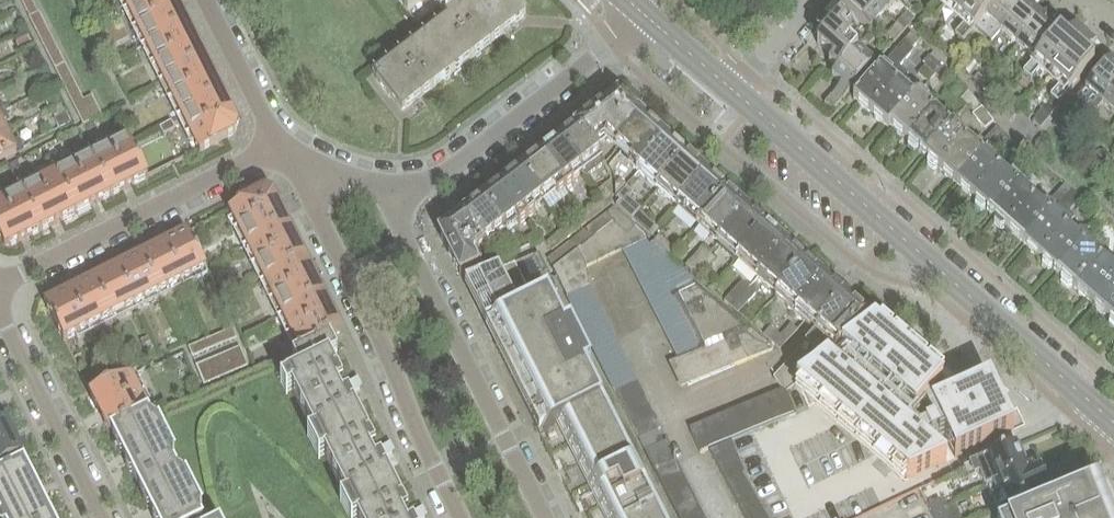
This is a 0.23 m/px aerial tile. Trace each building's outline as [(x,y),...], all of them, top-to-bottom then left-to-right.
[(1,13),(12,7),(9,0),(1,0),(0,0),(0,12),(1,13)] [(31,0),(20,0),(29,18),(37,13),(31,0)] [(197,152),(198,153),(232,136),(235,126),(172,0),(121,0),(197,152)] [(406,13),(423,0),(396,0),(406,13)] [(449,22),(475,3),(472,0),(432,0),(446,18),(449,22)] [(475,3),(449,22),(446,18),(434,27),(437,32),(463,65),(525,17),(529,14),(519,0),(472,0),(475,3)] [(840,5),(852,17),(868,32),(885,13),(871,0),(834,0),(840,5)] [(885,13),(896,0),(871,0),(885,13)] [(984,18),(1000,0),(937,0),(927,12),(934,18),(945,6),(965,22),(953,35),(962,42),(984,18)] [(1027,0),(1000,0),(984,18),(999,31),(1027,0)] [(999,31),(1017,46),(1041,17),(1033,9),(1041,0),(1027,0),(999,31)] [(816,38),(838,32),(852,17),(840,5),(816,33),(816,38)] [(1017,46),(1033,60),(1058,32),(1050,24),(1056,17),(1048,10),(1041,17),(1017,46)] [(82,126),(101,116),(91,96),(83,101),(38,13),(37,13),(29,18),(28,18),(82,126)] [(904,31),(914,19),(906,13),(896,24),(904,31)] [(904,31),(896,24),(886,36),(894,42),(904,31)] [(422,97),(463,65),(437,32),(434,27),(371,75),(375,79),(400,113),(422,97)] [(1059,103),(1094,62),(1086,56),(1094,47),(1074,30),(1066,39),(1058,32),(1033,60),(1022,72),(1030,79),(1041,67),(1061,84),(1050,96),(1059,103)] [(30,42),(25,32),(13,38),(19,48),(30,42)] [(837,71),(856,48),(838,32),(816,38),(817,44),(833,58),(828,63),(836,70),(837,71)] [(890,127),(915,96),(901,84),(908,76),(900,68),(915,51),(913,49),(919,42),(911,35),(854,100),(887,129),(890,127)] [(830,77),(847,92),(848,93),(876,63),(856,47),(856,48),(837,71),(836,70),(830,77)] [(927,84),(941,68),(929,57),(922,64),(924,67),(917,75),(927,84)] [(970,63),(965,59),(959,65),(965,70),(970,63)] [(1102,104),(1113,91),(1113,64),(1109,60),(1084,89),(1102,104)] [(941,68),(927,84),(926,85),(933,91),(948,74),(941,68)] [(990,87),(984,94),(995,103),(1001,96),(990,87)] [(1102,104),(1113,115),(1113,91),(1102,104)] [(843,99),(842,99),(834,92),(824,104),(832,112),(843,99)] [(979,106),(968,92),(960,101),(974,112),(979,106)] [(43,100),(49,111),(59,105),(53,95),(43,100)] [(915,96),(890,127),(909,144),(908,148),(915,153),(919,152),(922,155),(948,126),(915,96)] [(619,151),(645,122),(620,99),(613,99),(575,128),(591,148),(604,138),(619,151)] [(1001,116),(1009,123),(1020,111),(1012,104),(1001,116)] [(993,123),(982,108),(972,116),(983,130),(993,123)] [(1031,122),(1039,128),(1049,116),(1042,110),(1031,122)] [(70,122),(65,113),(54,119),(59,129),(70,122)] [(0,119),(0,160),(17,152),(0,119)] [(158,127),(163,135),(174,129),(170,121),(158,127)] [(645,122),(619,151),(634,164),(630,166),(640,175),(669,142),(645,122)] [(948,126),(922,155),(929,161),(927,165),(933,170),(938,169),(956,185),(1002,134),(997,127),(976,150),(948,126)] [(575,128),(557,142),(580,173),(582,171),(586,177),(604,164),(591,148),(575,128)] [(985,211),(989,215),(1015,185),(990,163),(1009,141),(1003,136),(1002,134),(956,185),(976,203),(975,207),(981,212),(985,211)] [(89,157),(110,197),(146,180),(125,139),(89,157)] [(580,173),(557,142),(538,157),(565,192),(572,186),(570,181),(580,173)] [(660,192),(689,160),(669,142),(640,175),(660,192)] [(1102,152),(1097,157),(1108,166),(1112,160),(1102,152)] [(54,174),(75,215),(110,197),(89,157),(54,174)] [(565,192),(538,157),(518,172),(541,202),(552,194),(557,198),(565,192)] [(1037,163),(1030,158),(1025,164),(1031,170),(1037,163)] [(680,209),(708,177),(689,160),(660,192),(680,209)] [(1037,163),(1031,170),(1038,176),(1043,169),(1037,163)] [(530,210),(541,202),(518,172),(499,187),(526,221),(534,215),(530,210)] [(19,192),(40,233),(75,215),(54,174),(19,192)] [(698,226),(727,194),(708,177),(680,209),(698,226)] [(616,199),(628,188),(621,182),(616,187),(616,199)] [(597,195),(602,202),(608,209),(612,206),(611,184),(597,195)] [(1006,229),(1022,244),(1048,215),(1015,185),(989,215),(997,221),(995,225),(1001,230),(1006,229)] [(1056,207),(1070,191),(1064,185),(1050,202),(1056,207)] [(518,228),(526,221),(499,187),(480,201),(503,231),(514,223),(518,228)] [(1048,215),(1022,244),(1043,263),(1042,267),(1049,273),(1053,272),(1056,275),(1083,245),(1057,223),(1080,199),(1070,191),(1056,207),(1048,215)] [(0,201),(0,243),(2,246),(10,248),(40,233),(19,192),(0,201)] [(298,354),(326,340),(340,333),(271,196),(262,194),(227,212),(298,354)] [(747,212),(747,211),(727,194),(698,226),(718,243),(747,212)] [(617,207),(633,221),(639,215),(623,200),(617,207)] [(480,201),(461,217),(484,246),(503,231),(480,201)] [(602,202),(583,216),(589,224),(608,209),(602,202)] [(551,269),(576,250),(588,242),(599,234),(610,226),(622,250),(644,240),(649,251),(655,262),(661,273),(666,283),(670,290),(692,279),(668,259),(674,252),(658,238),(651,245),(613,210),(547,260),(551,269)] [(738,260),(766,229),(747,212),(718,243),(738,260)] [(655,229),(639,215),(633,221),(648,236),(655,229)] [(583,216),(563,231),(569,239),(589,224),(583,216)] [(484,246),(461,217),(441,231),(440,239),(459,277),(477,268),(471,255),(484,246)] [(610,226),(599,234),(610,256),(622,250),(610,226)] [(758,278),(786,246),(766,229),(738,260),(758,278)] [(569,239),(563,231),(545,245),(550,252),(569,239)] [(180,284),(204,272),(184,233),(161,245),(180,284)] [(526,241),(530,246),(542,241),(536,233),(526,241)] [(610,256),(599,234),(588,242),(598,263),(610,256)] [(644,240),(622,250),(628,261),(649,251),(644,240)] [(588,242),(576,250),(586,269),(598,263),(588,242)] [(157,296),(180,284),(161,245),(137,257),(157,296)] [(1090,304),(1113,277),(1113,273),(1083,245),(1056,275),(1063,281),(1062,284),(1069,290),(1073,289),(1090,304)] [(777,295),(806,264),(786,246),(758,278),(777,295)] [(691,273),(709,254),(702,248),(685,268),(691,273)] [(563,294),(566,299),(588,288),(586,269),(576,250),(551,269),(563,294)] [(628,261),(633,272),(655,262),(649,251),(628,261)] [(550,272),(540,253),(534,256),(544,275),(550,272)] [(715,260),(709,254),(691,273),(698,279),(715,260)] [(134,308),(157,296),(137,257),(114,269),(134,308)] [(633,272),(639,283),(661,273),(655,262),(633,272)] [(786,309),(814,333),(846,299),(806,264),(777,295),(789,306),(786,309)] [(490,325),(533,303),(514,265),(469,284),(490,325)] [(134,308),(114,269),(91,280),(111,319),(134,308)] [(544,275),(553,294),(559,291),(550,272),(544,275)] [(639,283),(644,294),(666,283),(661,273),(639,283)] [(1090,304),(1111,322),(1110,326),(1113,330),(1113,277),(1090,304)] [(88,331),(111,319),(91,280),(68,292),(88,331)] [(644,294),(650,306),(672,295),(670,290),(666,283),(644,294)] [(672,295),(678,306),(684,316),(689,328),(695,338),(701,350),(678,361),(668,365),(681,389),(748,362),(735,335),(742,332),(749,329),(696,283),(672,295)] [(731,308),(749,289),(742,283),(725,302),(731,308)] [(594,300),(588,288),(566,299),(572,311),(594,300)] [(755,294),(749,289),(731,308),(738,313),(755,294)] [(63,344),(88,331),(68,292),(49,301),(47,312),(63,344)] [(650,306),(655,317),(678,306),(672,295),(650,306)] [(600,404),(566,336),(546,297),(533,303),(490,325),(499,343),(494,346),(539,435),(559,425),(600,404)] [(846,299),(814,333),(787,363),(795,369),(812,349),(814,351),(825,338),(838,349),(864,320),(862,318),(863,314),(846,299)] [(572,311),(578,323),(600,312),(594,300),(572,311)] [(655,317),(661,328),(684,316),(678,306),(655,317)] [(578,323),(584,335),(606,323),(600,312),(578,323)] [(661,328),(666,339),(689,328),(684,316),(661,328)] [(589,347),(612,335),(606,323),(584,335),(589,347)] [(877,327),(873,324),(839,349),(841,351),(829,360),(833,364),(832,365),(825,360),(803,377),(794,384),(798,387),(799,386),(819,404),(818,405),(822,408),(823,407),(837,419),(836,420),(840,423),(841,422),(855,435),(854,436),(858,439),(859,438),(873,450),(872,451),(876,454),(876,453),(891,466),(890,467),(893,470),(894,469),(904,477),(903,478),(906,481),(945,463),(943,462),(952,459),(953,460),(1012,433),(1006,420),(1000,422),(998,417),(1004,415),(996,399),(991,401),(989,397),(994,394),(988,381),(929,408),(925,401),(941,383),(931,374),(930,374),(912,359),(912,358),(899,346),(898,347),(876,328),(877,327)] [(781,350),(797,331),(790,326),(780,337),(766,325),(760,332),(781,350)] [(666,339),(672,350),(695,338),(689,328),(666,339)] [(749,329),(742,332),(761,356),(774,351),(749,329)] [(232,330),(231,330),(188,348),(192,359),(236,340),(232,330)] [(761,356),(742,332),(735,335),(748,362),(761,356)] [(589,347),(595,358),(619,347),(612,335),(589,347)] [(695,338),(672,350),(678,361),(701,350),(695,338)] [(152,351),(146,339),(139,342),(145,354),(152,351)] [(333,355),(326,340),(298,354),(290,358),(297,372),(286,378),(313,431),(353,411),(346,395),(358,389),(353,380),(341,386),(327,358),(333,355)] [(601,370),(625,359),(619,347),(595,358),(601,370)] [(247,368),(239,348),(195,367),(203,386),(247,368)] [(601,370),(607,382),(631,370),(625,359),(601,370)] [(794,384),(803,377),(795,369),(787,363),(773,379),(783,392),(794,384)] [(613,394),(637,382),(631,370),(607,382),(613,394)] [(108,434),(147,415),(130,379),(90,398),(108,434)] [(613,394),(619,406),(643,394),(637,382),(613,394)] [(781,391),(689,430),(699,454),(708,451),(730,442),(742,437),(754,432),(766,427),(778,422),(790,417),(794,416),(790,404),(783,392),(783,393),(781,391)] [(625,418),(649,406),(643,394),(619,406),(625,418)] [(559,425),(606,517),(658,517),(600,404),(559,425)] [(625,418),(631,430),(655,418),(649,406),(625,418)] [(353,411),(313,431),(332,470),(324,473),(330,484),(337,481),(346,499),(388,478),(378,460),(390,453),(386,444),(374,451),(353,411)] [(108,434),(135,488),(173,469),(169,459),(173,457),(157,424),(153,426),(147,415),(108,434)] [(637,441),(657,431),(661,429),(655,418),(631,430),(637,441)] [(4,424),(0,426),(0,470),(22,460),(4,424)] [(637,441),(644,455),(664,445),(657,431),(637,441)] [(708,451),(714,462),(735,453),(730,442),(708,451)] [(673,455),(667,443),(664,445),(644,455),(650,467),(673,455)] [(985,489),(987,488),(1029,468),(1023,456),(1017,455),(1014,448),(1013,447),(964,469),(954,473),(959,484),(968,480),(979,475),(985,489)] [(714,462),(720,473),(740,465),(735,453),(714,462)] [(679,467),(673,455),(650,467),(656,479),(679,467)] [(720,473),(726,484),(743,477),(741,475),(742,471),(740,465),(720,473)] [(22,466),(0,476),(0,517),(48,517),(22,466)] [(999,512),(1048,489),(1040,471),(1037,472),(1035,466),(1029,468),(987,488),(991,498),(993,498),(999,512)] [(686,480),(679,467),(656,479),(662,492),(686,480)] [(135,488),(150,517),(198,517),(195,512),(199,509),(183,476),(178,478),(173,469),(135,488)] [(726,484),(731,495),(749,488),(747,485),(743,477),(726,484)] [(388,478),(346,499),(355,517),(423,517),(418,509),(406,515),(388,478)] [(692,492),(686,480),(662,492),(668,504),(692,492)] [(1019,517),(1111,517),(1099,487),(1030,514),(1030,513),(1019,517)] [(731,495),(737,506),(755,499),(753,495),(749,488),(731,495)] [(698,504),(692,492),(668,504),(675,516),(698,504)] [(737,506),(743,517),(762,509),(759,506),(755,499),(737,506)] [(937,502),(927,506),(933,517),(957,517),(951,505),(941,510),(937,502)] [(698,504),(675,516),(676,517),(702,517),(704,517),(698,504)] [(743,517),(766,517),(762,509),(743,517)]
